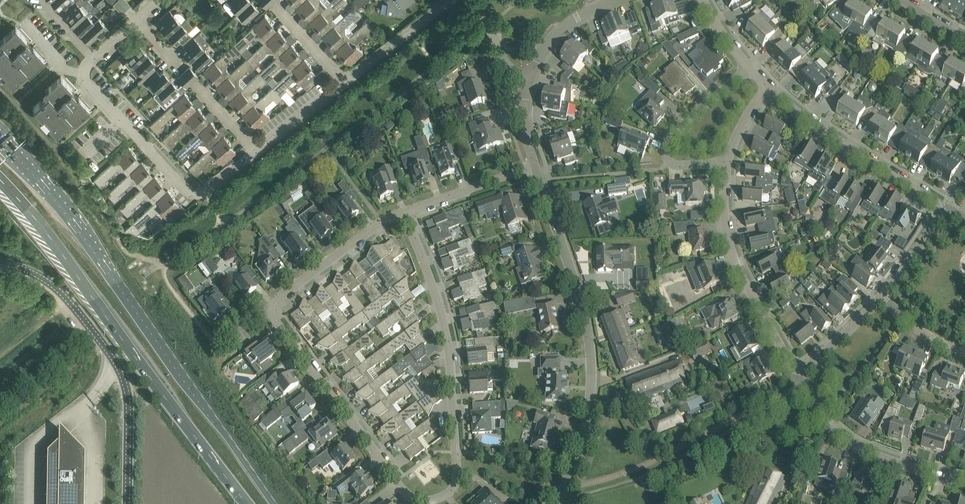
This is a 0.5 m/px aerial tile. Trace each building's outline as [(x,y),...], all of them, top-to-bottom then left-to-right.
[(58,8),(62,4),(66,9),(75,0),(76,0),(51,0),(58,8)] [(66,9),(70,13),(66,16),(74,25),(75,24),(87,13),(95,6),(89,0),(84,0),(76,0),(75,0),(66,9)] [(118,0),(117,0),(113,4),(121,13),(126,9),(118,0)] [(131,5),(126,0),(118,0),(126,9),(131,5)] [(230,3),(238,12),(251,0),(227,0),(230,3)] [(258,8),(251,0),(238,12),(245,20),(258,8)] [(297,6),(296,8),(303,15),(304,14),(310,20),(323,8),(319,3),(319,0),(304,0),(297,6)] [(348,1),(347,0),(332,0),(323,8),(310,20),(309,22),(316,30),(317,28),(323,35),(336,22),(332,18),(332,12),(340,5),(342,7),(348,1)] [(388,2),(387,5),(385,15),(402,16),(404,14),(405,9),(404,7),(413,0),(386,0),(388,2)] [(670,0),(665,0),(661,1),(669,26),(680,22),(678,18),(691,14),(687,2),(675,5),(673,0),(671,0),(670,0)] [(752,0),(725,0),(730,8),(738,3),(741,9),(750,4),(753,2),(752,0)] [(949,7),(959,13),(961,9),(964,12),(964,0),(953,0),(949,7)] [(651,7),(651,8),(653,13),(647,14),(653,33),(659,31),(659,29),(669,26),(661,1),(653,4),(654,6),(651,7)] [(845,32),(849,28),(850,29),(853,22),(853,23),(862,7),(852,1),(849,6),(843,2),(838,11),(836,10),(830,16),(836,23),(837,23),(845,32)] [(97,4),(95,6),(87,13),(75,24),(74,25),(81,33),(83,32),(86,29),(94,21),(99,17),(95,13),(100,7),(97,4)] [(794,11),(788,5),(783,11),(789,16),(794,11)] [(355,21),(361,15),(353,7),(336,22),(323,35),(322,36),(329,44),(330,42),(336,49),(350,37),(345,32),(345,26),(353,19),(355,21)] [(870,18),(872,13),(862,7),(853,23),(863,28),(861,32),(868,36),(876,22),(870,18)] [(755,12),(748,19),(753,23),(746,30),(755,39),(757,36),(771,22),(758,9),(755,12)] [(169,10),(160,18),(164,23),(161,26),(168,34),(171,32),(185,19),(180,13),(179,12),(177,12),(175,13),(173,14),(169,10)] [(272,23),(265,15),(234,44),(242,52),(248,47),(246,45),(254,38),(259,38),(264,43),(276,31),(270,24),(272,23)] [(620,18),(620,16),(612,20),(622,45),(632,41),(630,35),(633,36),(639,34),(638,32),(642,31),(637,18),(631,21),(625,23),(623,17),(620,18)] [(94,21),(86,29),(83,32),(81,33),(89,41),(97,34),(101,38),(110,30),(99,17),(94,21)] [(189,31),(193,27),(185,19),(171,32),(168,34),(176,42),(179,39),(183,44),(193,35),(189,31)] [(602,26),(603,28),(604,31),(598,34),(603,46),(609,44),(612,50),(622,45),(612,20),(604,23),(604,25),(602,26)] [(368,35),(374,30),(366,21),(350,37),(336,49),(335,50),(342,58),(343,56),(350,63),(363,52),(358,47),(358,41),(366,33),(368,35)] [(885,21),(883,25),(882,25),(876,22),(868,36),(875,40),(873,42),(883,48),(884,45),(886,42),(893,31),(895,27),(885,21)] [(775,44),(784,35),(771,22),(757,36),(755,39),(763,47),(770,40),(775,44)] [(5,72),(3,74),(11,84),(19,77),(18,75),(20,73),(21,74),(26,70),(29,73),(45,58),(33,46),(32,47),(28,43),(23,48),(20,45),(27,39),(16,27),(3,38),(4,38),(0,41),(3,44),(0,47),(0,67),(5,72)] [(895,27),(893,31),(886,42),(884,45),(893,50),(891,54),(899,59),(901,55),(909,41),(903,37),(906,33),(895,27)] [(278,29),(276,31),(264,43),(247,58),(255,66),(261,61),(259,59),(267,52),(272,52),(277,57),(289,45),(283,39),(285,37),(278,29)] [(681,44),(699,35),(696,29),(678,37),(681,44)] [(204,48),(199,42),(205,38),(199,32),(194,36),(193,35),(183,44),(187,48),(184,51),(192,60),(194,57),(204,48)] [(701,56),(700,57),(696,52),(689,57),(695,65),(702,72),(703,71),(707,76),(714,71),(715,72),(721,66),(720,65),(724,61),(717,54),(718,53),(702,33),(696,39),(700,44),(696,47),(701,54),(700,55),(701,56)] [(784,35),(775,44),(779,49),(772,56),(781,64),(784,61),(793,52),(785,44),(789,39),(784,35)] [(918,40),(916,44),(915,45),(909,41),(901,55),(908,60),(907,60),(917,66),(928,46),(918,40)] [(574,44),(572,43),(567,49),(581,62),(589,54),(590,55),(594,50),(592,48),(585,42),(580,46),(576,42),(574,44)] [(680,56),(671,47),(667,42),(662,45),(674,61),(680,56)] [(137,48),(133,43),(118,57),(130,69),(145,56),(148,53),(140,45),(137,48)] [(234,55),(236,57),(242,52),(234,44),(203,72),(210,80),(211,79),(217,85),(230,73),(226,69),(226,63),(234,55)] [(291,44),(289,45),(277,57),(260,72),(268,80),(274,75),(272,73),(280,66),(285,66),(290,71),(302,59),(296,53),(298,51),(291,44)] [(808,55),(799,45),(793,52),(784,61),(781,64),(789,72),(796,65),(801,70),(810,60),(807,56),(808,55)] [(936,57),(939,52),(928,46),(917,66),(918,67),(918,68),(920,71),(922,72),(925,74),(928,75),(931,75),(933,74),(934,75),(942,61),(936,57)] [(192,60),(199,68),(206,61),(209,64),(215,59),(204,48),(194,57),(192,60)] [(561,59),(563,61),(565,63),(561,68),(566,73),(562,78),(568,80),(575,72),(574,71),(581,62),(567,49),(561,56),(562,57),(561,59)] [(152,64),(155,61),(148,53),(145,56),(130,69),(136,76),(135,78),(140,83),(146,77),(156,69),(152,64)] [(842,53),(836,60),(842,64),(848,58),(842,53)] [(249,72),(255,66),(247,58),(230,73),(217,85),(216,87),(223,94),(224,93),(230,99),(243,87),(239,83),(239,77),(247,70),(249,72)] [(304,58),(302,59),(290,71),(273,86),(281,95),(286,89),(285,87),(293,80),(298,81),(307,90),(318,82),(313,76),(316,74),(309,67),(311,65),(304,58)] [(116,59),(110,64),(114,68),(120,63),(116,59)] [(810,60),(801,70),(805,74),(798,81),(807,90),(819,77),(826,70),(828,67),(821,60),(817,63),(815,65),(810,60)] [(951,60),(949,64),(942,61),(934,75),(941,79),(943,75),(952,81),(953,81),(962,66),(951,60)] [(676,62),(664,72),(669,78),(663,83),(668,88),(674,96),(677,94),(678,94),(679,93),(679,92),(682,90),(685,93),(688,91),(690,93),(696,88),(688,78),(689,77),(683,69),(676,62)] [(193,80),(198,75),(189,66),(185,70),(193,80)] [(962,66),(953,81),(952,81),(949,87),(957,91),(960,85),(962,87),(960,90),(964,93),(964,68),(962,66)] [(156,69),(146,77),(150,82),(147,85),(154,94),(168,81),(171,78),(163,70),(160,73),(156,69)] [(831,80),(834,78),(826,70),(819,77),(807,90),(815,98),(822,91),(827,95),(836,85),(831,80)] [(262,86),(268,80),(260,72),(243,87),(230,99),(229,101),(236,108),(237,107),(243,113),(256,101),(252,97),(252,91),(260,84),(262,86)] [(178,77),(182,82),(186,86),(191,82),(182,73),(178,77)] [(643,75),(639,80),(642,83),(641,84),(647,89),(653,84),(646,78),(643,75)] [(68,98),(65,95),(72,89),(61,76),(49,87),(53,92),(50,94),(48,93),(43,98),(44,99),(42,102),(40,100),(33,107),(41,117),(44,115),(47,118),(50,122),(48,124),(56,133),(64,126),(63,125),(65,122),(67,124),(71,119),(74,122),(90,108),(79,95),(77,97),(74,92),(68,98)] [(186,86),(182,82),(178,86),(171,78),(168,81),(154,94),(153,95),(160,103),(165,99),(169,104),(187,86),(186,86)] [(462,92),(466,91),(472,106),(483,102),(484,104),(485,103),(485,102),(490,101),(485,87),(483,88),(481,83),(476,85),(474,79),(465,83),(459,84),(462,92)] [(545,90),(543,99),(547,100),(569,104),(572,104),(571,92),(572,86),(570,86),(561,84),(555,83),(554,89),(547,88),(547,91),(545,90)] [(283,97),(281,95),(273,86),(256,101),(243,113),(242,115),(249,122),(250,121),(257,128),(270,116),(265,111),(265,105),(273,97),(277,102),(283,97)] [(644,108),(639,114),(647,121),(654,128),(666,116),(663,113),(657,108),(658,106),(659,107),(664,102),(657,95),(652,90),(650,92),(645,98),(647,99),(641,105),(644,108)] [(843,90),(836,101),(842,105),(836,113),(846,120),(856,105),(846,99),(849,94),(843,90)] [(192,100),(185,93),(149,125),(157,133),(163,128),(161,126),(173,115),(179,116),(183,120),(193,111),(196,108),(190,102),(192,100)] [(862,97),(860,97),(856,105),(846,120),(856,126),(862,117),(867,121),(874,109),(873,109),(871,103),(869,100),(867,98),(865,97),(862,97)] [(543,99),(542,107),(544,108),(543,111),(546,111),(550,112),(548,118),(558,120),(561,120),(567,121),(569,104),(547,100),(543,99)] [(196,108),(193,111),(183,120),(172,130),(170,132),(162,139),(170,147),(176,142),(174,140),(186,129),(192,130),(196,134),(206,125),(209,123),(203,116),(205,114),(198,107),(196,108)] [(874,109),(867,121),(872,124),(867,132),(877,139),(887,124),(891,117),(882,111),(880,113),(874,109)] [(770,116),(764,128),(774,133),(771,139),(782,145),(786,137),(785,135),(783,133),(787,126),(770,116)] [(620,130),(623,122),(609,117),(606,125),(620,130)] [(493,132),(488,119),(479,122),(470,125),(474,137),(477,146),(484,144),(486,149),(504,143),(500,130),(493,132)] [(211,121),(209,123),(206,125),(196,134),(186,144),(183,146),(175,153),(183,162),(189,156),(187,154),(199,143),(205,144),(209,148),(219,139),(222,137),(216,130),(218,129),(211,121)] [(911,132),(914,126),(910,121),(905,128),(898,140),(904,143),(898,152),(908,158),(922,136),(920,138),(911,132)] [(896,130),(887,124),(877,139),(887,145),(893,137),(898,140),(905,128),(899,125),(896,130)] [(556,138),(551,140),(551,143),(550,143),(552,152),(571,146),(567,135),(569,134),(567,128),(555,132),(556,138)] [(618,145),(644,156),(650,140),(641,136),(625,130),(622,136),(618,145)] [(224,135),(222,137),(219,139),(209,148),(199,158),(196,161),(188,167),(196,176),(202,170),(200,168),(212,157),(218,158),(222,163),(235,151),(229,144),(231,143),(224,135)] [(923,136),(922,136),(908,158),(918,164),(924,156),(929,159),(936,148),(930,144),(932,141),(923,136)] [(768,144),(758,138),(752,149),(761,154),(769,159),(773,152),(775,153),(778,152),(782,145),(771,139),(768,144)] [(807,142),(797,158),(794,163),(810,173),(811,171),(813,168),(819,157),(814,154),(818,149),(807,142)] [(439,146),(429,150),(432,158),(434,157),(441,177),(454,173),(451,165),(457,163),(450,143),(439,147),(439,146)] [(558,162),(564,160),(566,166),(578,162),(576,155),(574,156),(571,146),(552,152),(555,160),(557,159),(558,162)] [(136,155),(129,147),(94,179),(102,188),(107,182),(106,180),(118,170),(123,170),(127,175),(137,166),(140,163),(134,156),(136,155)] [(418,152),(401,158),(405,171),(409,169),(411,175),(415,184),(420,183),(421,184),(429,181),(422,161),(428,159),(424,147),(417,149),(418,152)] [(936,148),(929,159),(934,163),(929,171),(939,177),(949,162),(953,155),(944,149),(942,151),(936,148)] [(949,162),(939,177),(949,183),(955,175),(960,178),(959,180),(964,184),(964,166),(962,163),(964,160),(954,153),(953,155),(949,162)] [(809,177),(818,183),(814,191),(819,194),(831,175),(825,172),(832,161),(821,155),(819,157),(813,168),(811,171),(812,171),(809,177)] [(120,197),(119,195),(131,184),(136,184),(140,189),(150,180),(153,177),(147,171),(149,169),(142,161),(140,163),(137,166),(127,175),(107,193),(114,202),(120,197)] [(747,164),(746,177),(757,178),(756,184),(769,185),(770,177),(768,175),(771,172),(771,169),(770,167),(757,165),(747,164)] [(390,167),(378,171),(381,177),(373,180),(380,199),(393,194),(390,186),(396,183),(393,174),(390,167)] [(133,211),(132,209),(144,198),(149,198),(153,203),(163,194),(166,191),(160,185),(162,183),(155,176),(153,177),(150,180),(140,189),(120,208),(127,216),(133,211)] [(825,194),(828,196),(826,199),(837,206),(841,199),(851,183),(840,176),(837,181),(832,178),(826,189),(827,190),(825,194)] [(343,193),(339,196),(343,201),(335,206),(340,212),(346,220),(350,217),(351,218),(359,213),(346,196),(351,192),(343,182),(337,186),(343,193)] [(669,184),(670,197),(684,196),(685,206),(695,205),(705,205),(704,194),(705,194),(705,187),(704,187),(704,185),(695,185),(695,183),(685,183),(685,187),(680,187),(680,183),(669,184)] [(859,194),(862,189),(851,183),(841,199),(848,203),(846,206),(847,209),(851,212),(854,214),(864,197),(859,194)] [(756,190),(744,189),(743,201),(753,202),(762,203),(768,203),(769,202),(770,198),(768,196),(770,194),(770,192),(772,192),(773,186),(769,185),(756,184),(756,190)] [(633,201),(632,185),(626,185),(608,187),(609,196),(623,194),(624,202),(633,201)] [(874,186),(862,207),(878,217),(882,209),(883,208),(887,201),(882,198),(885,193),(874,186)] [(163,194),(153,203),(133,222),(125,230),(137,233),(146,225),(145,223),(157,212),(162,213),(167,218),(180,206),(173,199),(175,197),(168,190),(166,191),(163,194)] [(304,195),(312,205),(313,207),(298,218),(310,234),(314,231),(320,239),(325,236),(326,237),(333,232),(320,215),(325,211),(319,203),(310,190),(304,195)] [(902,200),(892,193),(887,201),(883,208),(882,209),(893,216),(898,219),(900,216),(899,216),(904,208),(899,205),(902,200)] [(523,206),(525,205),(522,197),(511,200),(509,194),(496,198),(497,199),(475,206),(479,219),(503,211),(511,234),(523,230),(521,223),(528,221),(523,206)] [(653,212),(666,211),(666,194),(652,195),(653,212)] [(612,214),(608,203),(603,205),(601,199),(585,204),(589,213),(590,213),(595,227),(597,227),(600,236),(611,232),(605,216),(612,214)] [(915,226),(922,215),(906,205),(904,208),(899,216),(900,216),(898,219),(896,223),(895,224),(906,231),(910,223),(915,226)] [(432,242),(436,241),(441,239),(442,242),(451,238),(448,230),(460,225),(461,228),(468,225),(465,218),(461,208),(433,220),(436,226),(438,226),(439,229),(429,233),(432,242)] [(744,215),(747,227),(758,225),(759,230),(779,226),(778,222),(776,220),(772,221),(771,218),(770,217),(764,218),(763,210),(744,215)] [(283,220),(291,231),(280,240),(284,245),(288,251),(294,259),(299,255),(300,257),(307,251),(294,234),(300,230),(289,216),(283,220)] [(683,223),(674,224),(676,233),(685,231),(683,223)] [(760,236),(749,239),(752,251),(774,246),(775,244),(773,233),(777,233),(778,232),(780,230),(779,226),(759,230),(760,236)] [(696,231),(688,233),(693,253),(701,251),(711,248),(708,234),(706,235),(703,235),(702,230),(696,231)] [(873,232),(870,236),(876,240),(879,236),(873,232)] [(258,242),(259,243),(257,265),(254,267),(266,282),(281,271),(272,258),(278,254),(274,250),(264,237),(258,242)] [(899,237),(895,245),(904,250),(908,242),(899,237)] [(133,242),(131,238),(125,242),(127,246),(133,242)] [(474,238),(446,249),(448,255),(450,255),(451,258),(441,262),(444,271),(453,268),(454,271),(464,267),(460,259),(475,254),(475,253),(479,251),(474,238)] [(893,244),(884,239),(882,238),(879,243),(889,249),(893,244)] [(879,243),(874,240),(871,244),(878,249),(866,263),(874,269),(876,271),(888,257),(885,255),(889,249),(879,243)] [(402,255),(392,241),(383,247),(371,249),(399,285),(407,280),(408,279),(404,272),(401,274),(393,262),(402,255)] [(279,246),(274,250),(278,254),(280,257),(281,259),(285,255),(279,246)] [(510,246),(501,249),(501,250),(504,257),(504,258),(513,255),(513,254),(510,247),(510,246)] [(366,260),(358,266),(368,280),(369,280),(378,273),(387,285),(384,287),(389,293),(399,285),(371,249),(366,260)] [(520,269),(517,270),(522,286),(535,282),(545,278),(539,263),(543,262),(539,249),(535,250),(535,249),(516,255),(520,269)] [(612,263),(634,263),(634,249),(598,249),(598,271),(612,271),(612,263)] [(757,263),(763,274),(773,269),(776,274),(787,268),(792,265),(789,259),(786,261),(785,259),(783,258),(777,261),(773,254),(757,263)] [(851,264),(854,266),(858,269),(853,277),(859,282),(867,288),(875,278),(870,274),(874,269),(866,263),(857,256),(851,264)] [(686,266),(688,274),(697,270),(705,290),(722,283),(717,270),(718,270),(716,262),(704,267),(702,260),(686,266)] [(349,272),(341,278),(341,279),(352,293),(361,286),(370,298),(368,299),(372,305),(382,298),(369,280),(368,280),(358,266),(355,261),(354,261),(349,272)] [(825,261),(822,265),(828,270),(832,266),(825,261)] [(243,272),(238,275),(242,280),(235,284),(239,289),(245,297),(256,289),(249,279),(254,276),(248,268),(246,266),(241,270),(243,272)] [(779,279),(768,285),(775,296),(791,287),(787,280),(790,278),(791,276),(787,268),(776,274),(779,279)] [(454,301),(457,300),(463,298),(464,302),(474,299),(481,297),(478,288),(486,286),(484,278),(488,277),(486,270),(467,276),(457,279),(459,286),(461,285),(462,289),(452,292),(454,301)] [(324,291),(335,305),(344,298),(353,310),(351,312),(355,318),(362,313),(365,310),(352,293),(341,279),(341,278),(338,274),(337,274),(332,285),(324,291)] [(858,289),(851,282),(844,275),(832,288),(837,293),(850,306),(859,297),(854,293),(858,289)] [(407,280),(399,285),(389,293),(382,298),(372,305),(365,310),(362,313),(369,322),(383,312),(382,309),(393,301),(400,310),(412,301),(412,302),(415,300),(409,291),(407,280)] [(638,291),(650,290),(649,282),(637,282),(638,291)] [(307,304),(318,318),(327,311),(336,323),(334,324),(338,330),(348,323),(335,305),(324,291),(321,286),(320,287),(315,298),(307,304)] [(208,297),(211,301),(206,305),(210,311),(207,313),(213,321),(226,312),(219,303),(224,300),(217,290),(208,297)] [(837,293),(831,299),(825,294),(818,301),(833,315),(837,311),(841,315),(850,306),(837,293)] [(789,296),(787,298),(779,304),(783,309),(793,301),(789,296)] [(301,331),(310,324),(319,335),(317,337),(321,343),(331,335),(318,318),(307,304),(304,299),(303,299),(298,310),(290,317),(301,331)] [(503,304),(504,311),(512,309),(512,311),(526,308),(525,299),(503,304)] [(383,338),(389,334),(387,332),(399,323),(406,332),(411,329),(418,323),(418,324),(421,322),(414,313),(412,302),(412,301),(400,310),(375,329),(383,338)] [(710,306),(706,308),(712,318),(709,320),(714,330),(721,326),(731,320),(733,319),(734,322),(739,319),(737,317),(739,315),(735,307),(737,306),(735,303),(734,304),(732,301),(728,303),(722,306),(719,301),(710,306)] [(556,302),(546,304),(538,305),(544,333),(560,329),(557,316),(559,316),(556,302)] [(471,320),(460,322),(462,331),(465,331),(471,329),(472,333),(482,330),(480,322),(485,321),(488,320),(495,318),(493,311),(497,310),(495,303),(476,307),(467,309),(468,316),(470,316),(471,320)] [(669,318),(676,315),(673,309),(667,312),(669,318)] [(630,332),(622,310),(602,318),(610,341),(625,335),(625,334),(630,332)] [(820,310),(814,315),(807,311),(801,316),(807,324),(814,331),(818,328),(822,332),(832,324),(820,310)] [(348,323),(338,330),(331,335),(321,343),(317,346),(328,351),(334,359),(334,360),(348,349),(341,340),(361,325),(363,327),(369,322),(362,313),(355,318),(348,323)] [(681,317),(669,322),(675,335),(687,330),(681,317)] [(418,323),(411,329),(406,332),(379,352),(386,362),(394,356),(393,354),(405,345),(412,354),(423,346),(424,346),(426,344),(420,335),(418,324),(418,323)] [(664,334),(657,337),(660,346),(665,345),(667,350),(677,347),(669,324),(661,327),(664,334)] [(807,324),(793,336),(801,346),(816,334),(814,331),(807,324)] [(736,348),(738,347),(744,359),(753,354),(750,350),(756,346),(749,333),(751,332),(748,326),(729,336),(736,348)] [(625,335),(610,341),(622,371),(646,363),(643,355),(638,356),(635,347),(636,347),(630,332),(625,334),(625,335)] [(348,349),(334,360),(334,359),(329,363),(330,363),(341,368),(347,376),(361,366),(354,356),(366,348),(367,350),(374,345),(371,342),(369,339),(366,335),(348,349)] [(474,350),(466,351),(468,365),(487,363),(486,355),(493,354),(495,353),(493,338),(483,339),(478,340),(474,340),(475,347),(473,347),(474,350)] [(692,355),(701,351),(703,357),(712,353),(708,341),(690,348),(692,355)] [(267,343),(261,348),(257,344),(243,354),(251,365),(251,366),(256,373),(261,369),(260,367),(276,355),(267,343)] [(424,346),(423,346),(412,354),(391,369),(399,379),(405,374),(403,372),(410,367),(417,377),(421,374),(432,366),(425,358),(424,346)] [(905,346),(895,367),(904,371),(913,376),(914,373),(920,376),(921,374),(923,369),(929,358),(912,350),(905,346)] [(361,366),(347,376),(342,380),(353,385),(359,393),(360,393),(374,383),(374,382),(367,373),(378,364),(380,367),(386,362),(379,352),(361,366)] [(766,358),(763,360),(759,362),(756,356),(743,363),(744,364),(749,373),(753,370),(759,381),(766,377),(768,379),(775,374),(774,372),(775,372),(771,365),(770,365),(766,358)] [(233,361),(236,365),(242,360),(239,357),(233,361)] [(539,358),(539,370),(545,370),(545,378),(544,402),(555,402),(565,402),(565,390),(566,390),(566,385),(566,373),(560,373),(560,358),(550,358),(539,358)] [(654,379),(652,380),(654,384),(663,381),(666,391),(687,383),(679,361),(651,372),(654,379)] [(425,379),(435,371),(432,366),(421,374),(425,379)] [(946,369),(944,375),(935,372),(932,381),(930,385),(946,391),(949,385),(959,389),(964,374),(964,372),(948,366),(946,369)] [(374,382),(374,383),(360,393),(359,393),(355,396),(355,397),(366,402),(372,410),(386,400),(386,399),(379,390),(391,381),(393,383),(399,379),(391,369),(374,382)] [(478,379),(469,380),(470,394),(480,393),(487,393),(487,384),(490,384),(490,382),(504,381),(504,371),(494,372),(477,373),(478,379)] [(626,381),(635,404),(647,400),(647,399),(666,391),(663,381),(654,384),(652,380),(654,379),(651,372),(626,381)] [(259,389),(264,386),(276,402),(298,385),(290,374),(282,380),(278,375),(268,382),(264,377),(255,384),(259,389)] [(918,377),(912,391),(908,399),(915,402),(918,394),(925,381),(918,377)] [(414,379),(404,386),(411,396),(416,403),(417,403),(424,412),(424,413),(428,418),(433,407),(442,401),(431,387),(421,394),(416,387),(418,385),(414,379)] [(386,399),(386,400),(372,410),(367,413),(368,414),(379,419),(385,427),(399,417),(399,416),(392,407),(404,398),(405,400),(411,396),(404,386),(386,399)] [(276,408),(260,421),(266,429),(282,418),(284,420),(292,417),(297,416),(302,422),(304,421),(312,415),(309,412),(315,407),(306,394),(304,395),(298,400),(295,402),(290,406),(280,413),(276,408)] [(248,396),(240,402),(246,409),(253,404),(248,396)] [(901,403),(913,410),(916,404),(904,397),(901,403)] [(852,417),(863,425),(864,422),(870,426),(875,418),(884,405),(881,403),(873,398),(869,404),(863,401),(852,417)] [(507,409),(515,410),(518,409),(519,403),(506,401),(507,409)] [(482,412),(471,413),(472,434),(491,433),(490,420),(500,419),(500,407),(506,407),(506,402),(499,402),(491,403),(481,404),(482,412)] [(399,416),(399,417),(385,427),(380,430),(380,431),(391,436),(397,444),(412,433),(411,433),(405,424),(416,415),(418,417),(424,413),(424,412),(417,403),(416,403),(399,416)] [(706,413),(716,410),(714,404),(705,407),(706,413)] [(919,424),(925,407),(920,405),(914,423),(919,424)] [(913,424),(895,418),(898,410),(890,407),(881,424),(891,427),(888,437),(901,441),(903,436),(909,438),(913,424)] [(533,440),(531,448),(544,452),(544,453),(551,454),(552,448),(554,440),(555,440),(557,432),(558,428),(554,427),(552,426),(553,424),(550,423),(552,416),(537,412),(533,423),(538,424),(535,433),(534,432),(532,439),(533,440)] [(665,431),(682,424),(678,412),(660,419),(665,431)] [(955,434),(960,419),(954,417),(949,432),(955,434)] [(411,433),(412,433),(397,444),(393,447),(404,452),(410,461),(424,450),(417,441),(429,432),(431,434),(437,429),(428,418),(429,420),(411,433)] [(290,439),(279,447),(282,452),(285,449),(289,454),(297,448),(309,439),(311,438),(314,443),(316,441),(321,447),(329,442),(337,436),(326,422),(325,423),(319,427),(309,435),(304,428),(295,435),(290,439)] [(921,447),(930,450),(931,448),(943,452),(949,434),(935,430),(935,432),(927,429),(921,447)] [(85,455),(66,436),(48,454),(47,503),(84,503),(85,455)] [(317,458),(315,460),(319,465),(323,470),(329,465),(334,472),(333,473),(334,473),(340,469),(342,472),(355,462),(353,460),(354,459),(345,446),(343,447),(335,454),(329,458),(325,452),(317,458)] [(818,478),(815,485),(828,489),(829,486),(831,487),(836,488),(843,491),(847,479),(840,476),(834,474),(835,471),(837,464),(824,460),(823,463),(821,469),(818,478)] [(763,467),(757,481),(747,503),(772,503),(775,498),(778,500),(781,490),(788,479),(763,467)] [(350,488),(356,496),(358,495),(360,498),(365,495),(373,489),(371,485),(373,484),(366,474),(364,476),(361,473),(357,476),(353,471),(333,487),(340,496),(350,488)] [(867,474),(866,478),(864,483),(855,480),(852,489),(851,493),(861,497),(863,493),(876,497),(879,489),(882,479),(867,474)] [(908,499),(907,497),(910,489),(896,484),(889,503),(914,503),(915,501),(908,499)] [(474,503),(501,503),(497,499),(495,501),(485,489),(477,495),(480,499),(474,503)] [(328,492),(327,500),(335,501),(336,493),(328,492)] [(800,503),(820,503),(821,500),(802,495),(800,503)]
